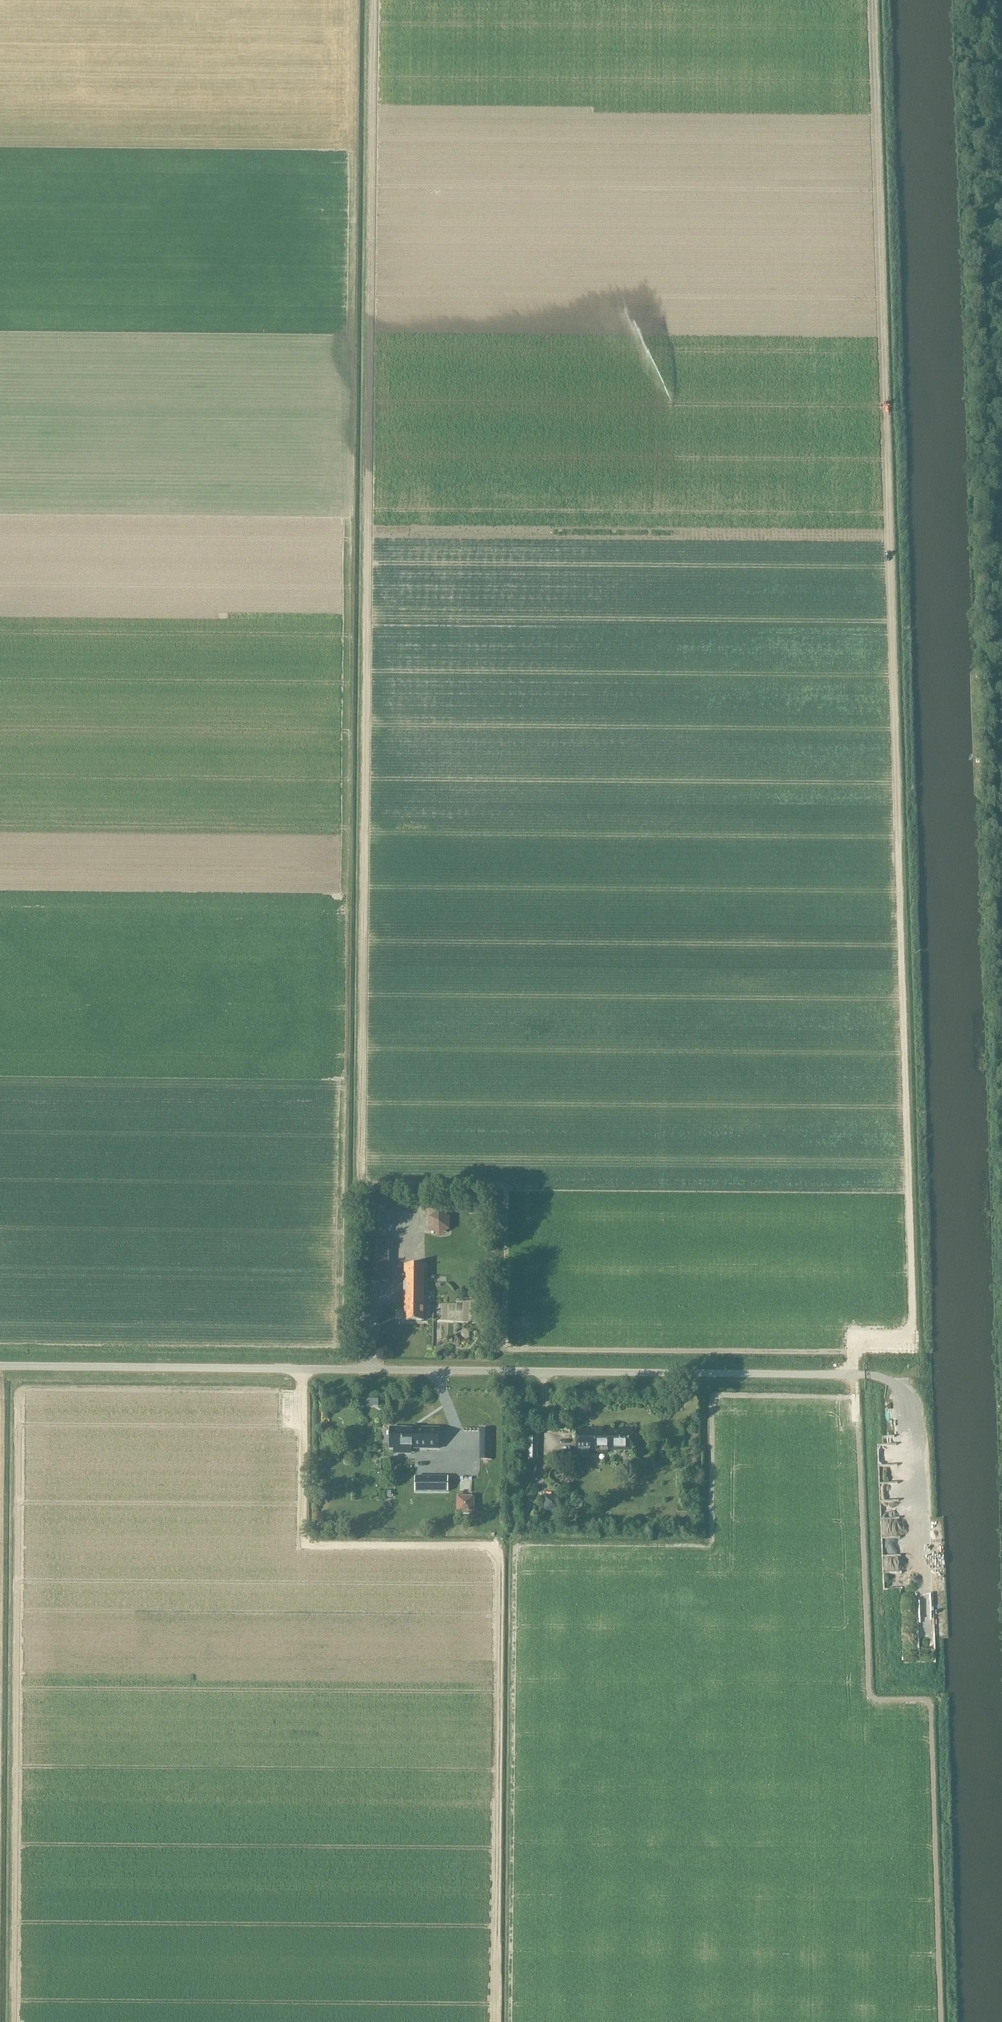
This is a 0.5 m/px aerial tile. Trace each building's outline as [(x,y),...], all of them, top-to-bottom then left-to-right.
[(441,1207),(432,1212),(432,1225),(441,1230),(450,1224),(449,1212),(441,1207)] [(424,1321),(425,1265),(405,1265),(404,1283),(404,1291),(404,1321),(424,1321)] [(438,1448),(438,1429),(390,1428),(390,1448),(393,1448),(411,1448),(438,1448)] [(492,1459),(493,1430),(481,1429),(480,1459),(492,1459)] [(537,1460),(537,1430),(526,1430),(526,1460),(537,1460)] [(632,1451),(632,1431),(576,1430),(576,1450),(632,1451)] [(447,1491),(447,1476),(415,1476),(415,1491),(447,1491)] [(474,1514),(474,1496),(456,1496),(456,1514),(474,1514)] [(559,1511),(559,1496),(544,1496),(543,1511),(559,1511)]
